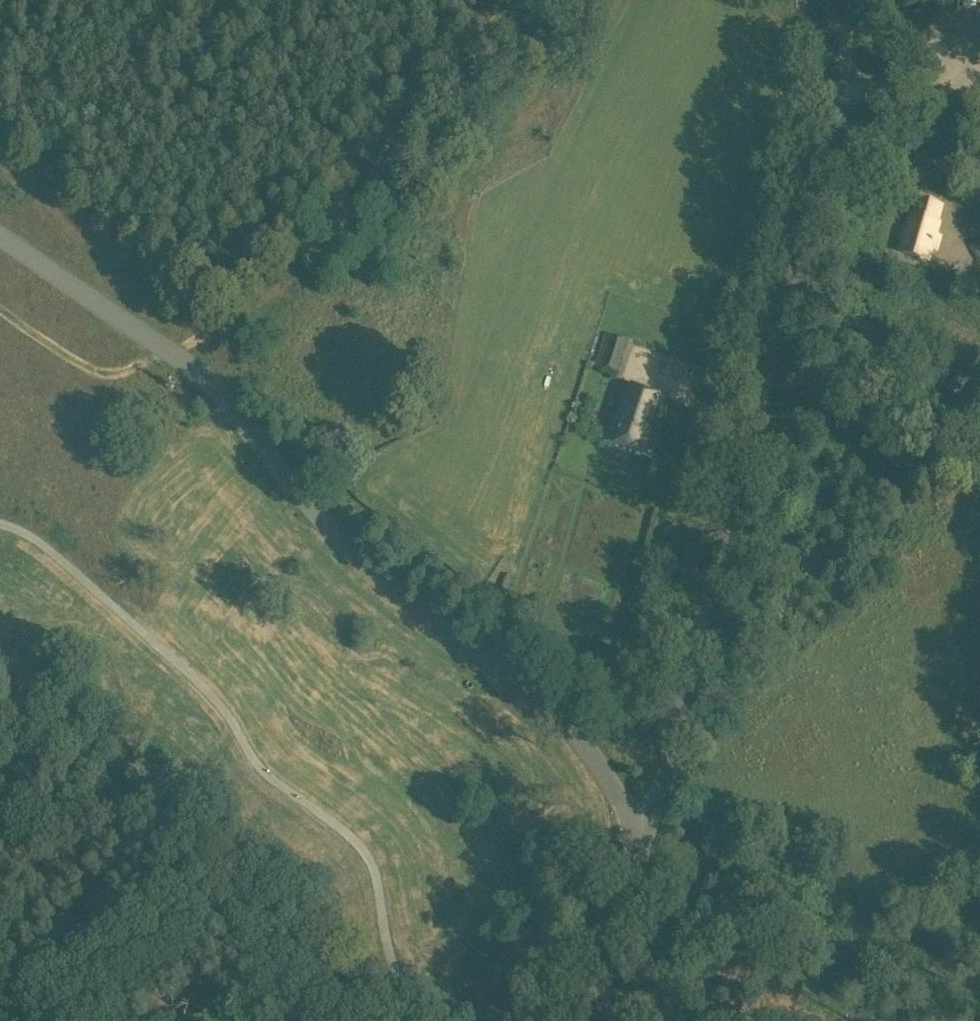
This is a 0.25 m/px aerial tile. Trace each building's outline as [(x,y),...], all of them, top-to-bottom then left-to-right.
[(917,203),(904,252),(929,258),(941,210),(917,203)] [(617,375),(628,342),(605,334),(594,368),(617,375)] [(650,458),(669,400),(622,383),(603,441),(650,458)] [(531,555),(525,568),(533,571),(539,558),(531,555)]
